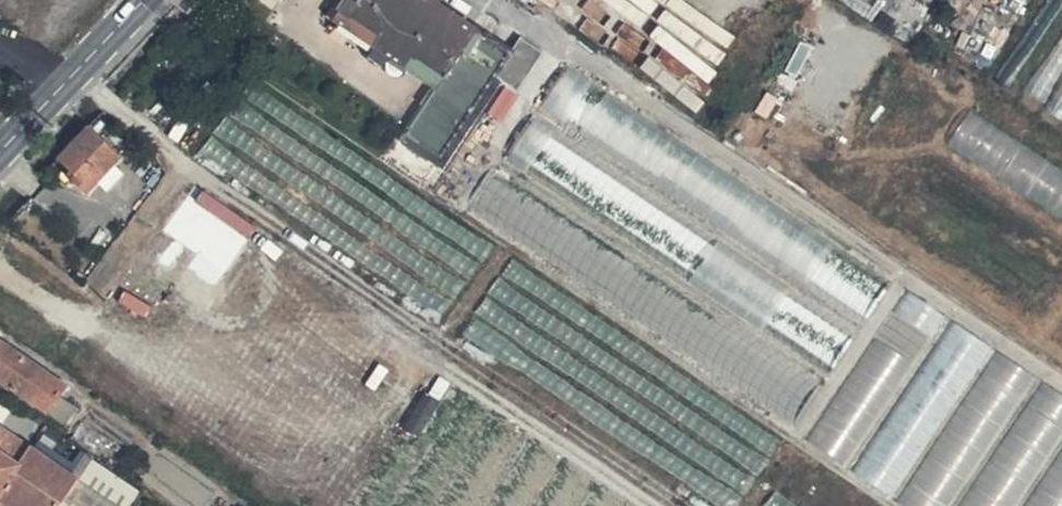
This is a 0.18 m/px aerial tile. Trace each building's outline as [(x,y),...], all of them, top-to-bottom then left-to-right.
[(435,163),(448,143),(473,105),(507,53),(426,0),(357,0),(343,22),(373,40),(370,48),(411,74),(416,69),(439,84),(430,99),(436,103),(429,114),(423,111),(402,141),(435,163)] [(513,57),(496,84),(517,99),(545,58),(523,43),(513,57)] [(496,84),(513,57),(507,53),(473,105),(479,109),(496,84)] [(567,70),(542,107),(640,170),(643,166),(676,187),(681,179),(694,187),(711,162),(567,70)] [(455,148),(479,109),(473,105),(448,143),(455,148)] [(545,119),(505,180),(736,334),(776,275),(545,119)] [(76,211),(120,165),(88,133),(44,178),(76,211)] [(442,167),(455,148),(448,143),(435,163),(442,167)] [(505,180),(481,218),(710,372),(736,334),(505,180)] [(481,218),(453,261),(681,414),(710,372),(481,218)] [(862,319),(888,281),(842,250),(816,288),(862,319)] [(776,275),(736,334),(992,505),(1025,505),(1054,463),(1047,458),(776,275)] [(710,372),(909,505),(992,505),(736,334),(710,372)] [(53,403),(60,391),(0,350),(0,391),(57,429),(67,412),(53,403)] [(681,414),(817,505),(909,505),(710,372),(681,414)] [(22,457),(0,441),(0,490),(22,457)] [(22,457),(0,490),(0,505),(59,505),(70,491),(66,488),(22,457)] [(1054,463),(1025,505),(1061,505),(1061,469),(1054,463)] [(70,491),(78,496),(83,499),(94,483),(78,470),(66,488),(70,491)] [(83,499),(78,496),(71,505),(93,505),(83,499)]
